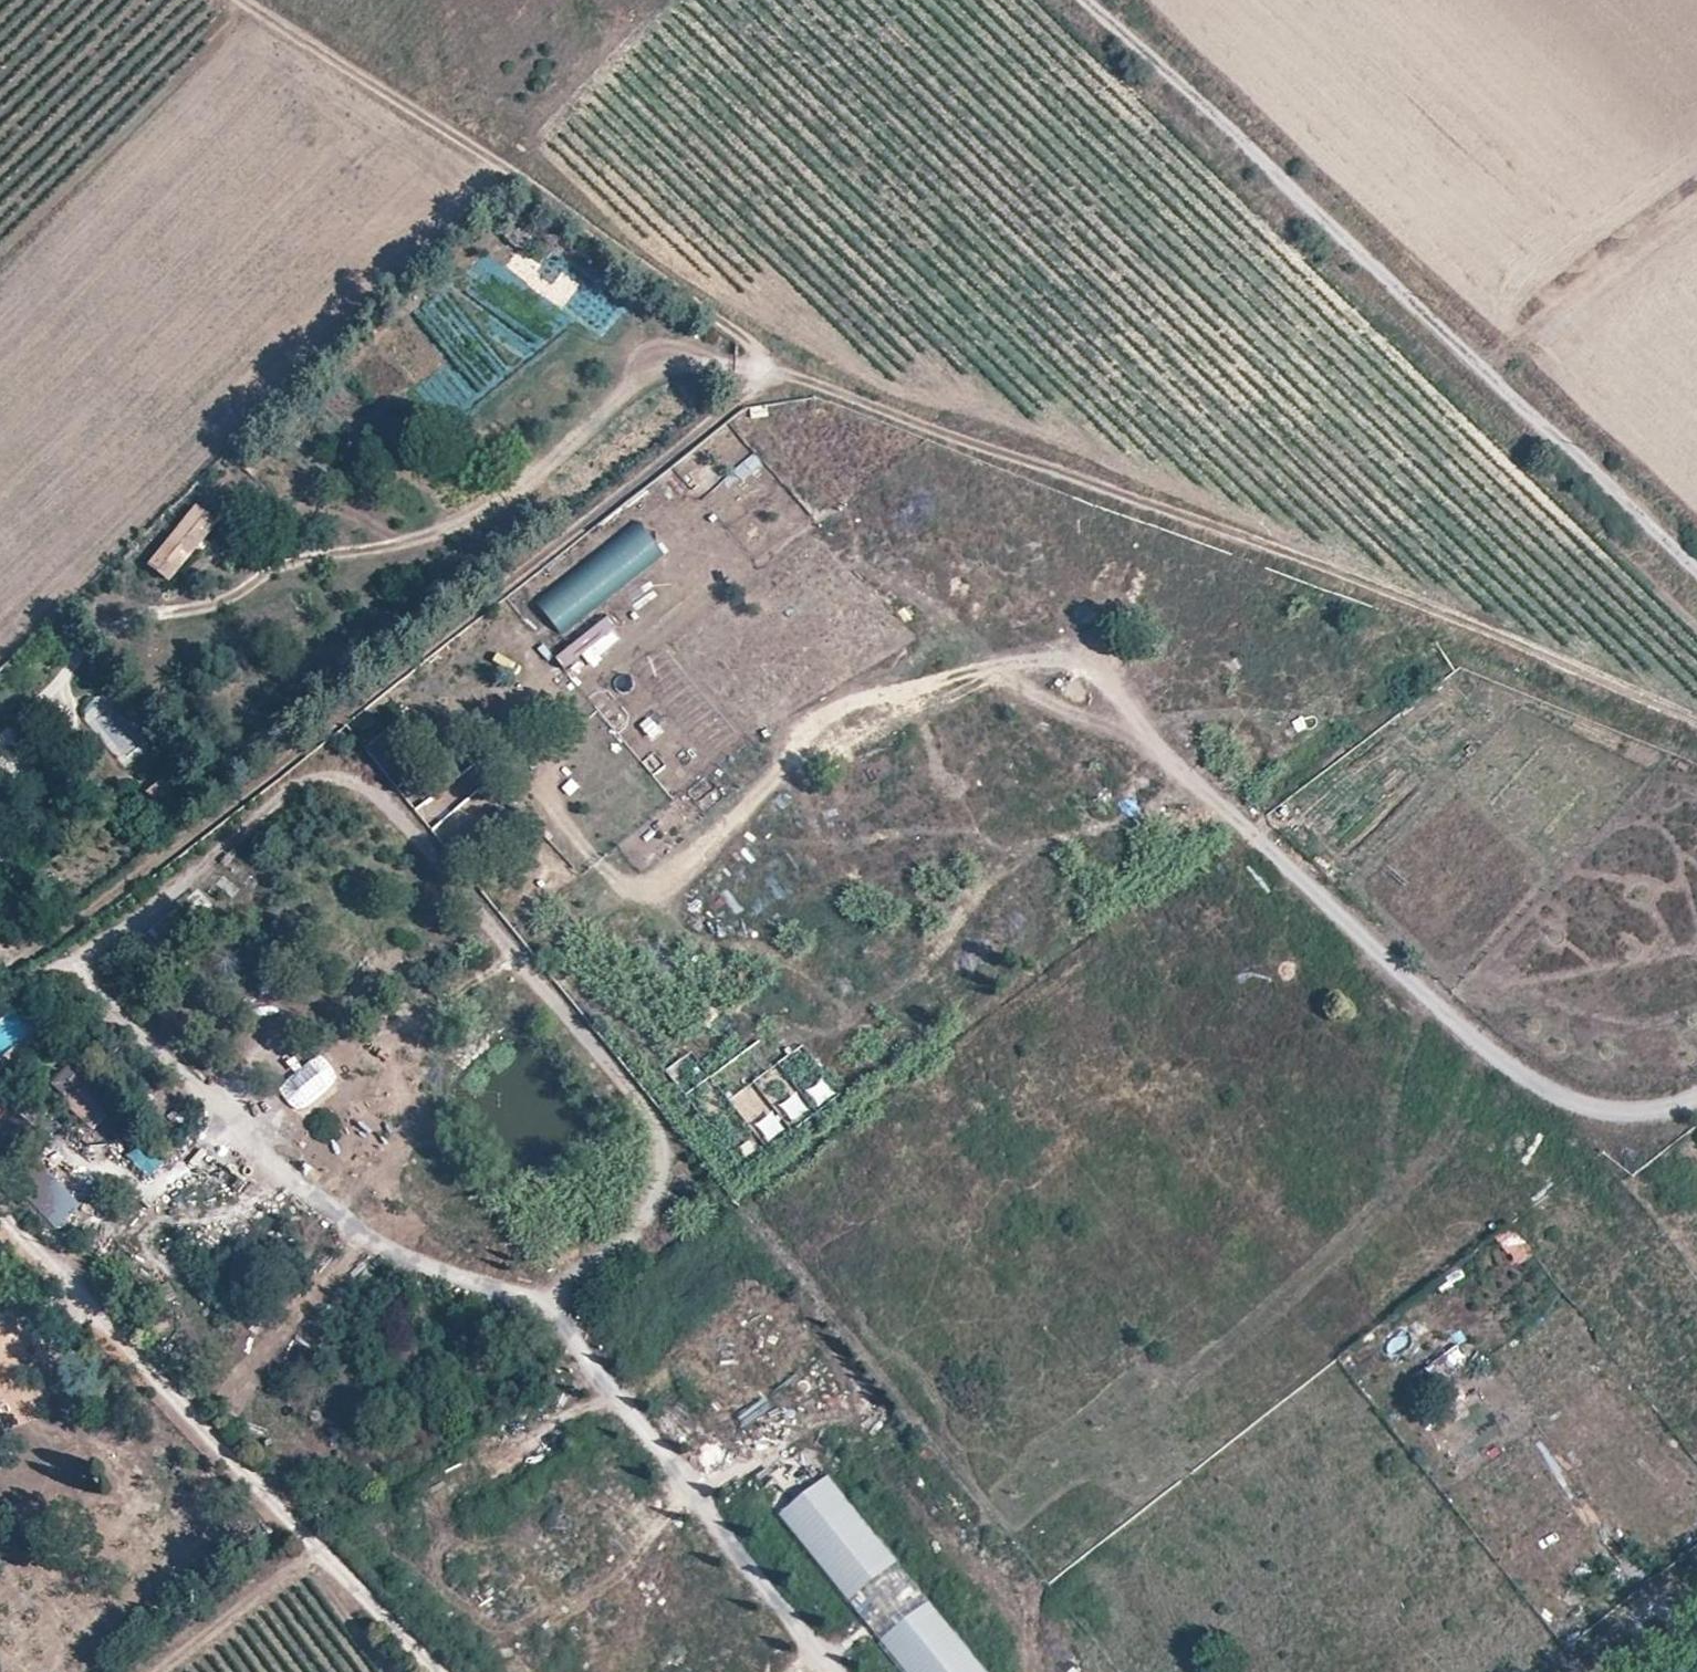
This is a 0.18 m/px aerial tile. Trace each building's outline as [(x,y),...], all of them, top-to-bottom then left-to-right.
[(169,583),(216,523),(196,506),(148,565),(169,583)] [(619,605),(554,657),(569,675),(634,623),(619,605)] [(145,789),(155,804),(173,792),(163,777),(145,789)] [(84,1132),(108,1117),(74,1062),(50,1076),(84,1132)] [(138,1144),(126,1158),(151,1178),(162,1163),(138,1144)] [(25,1211),(65,1228),(80,1195),(40,1177),(25,1211)] [(1511,1222),(1494,1234),(1518,1265),(1534,1253),(1511,1222)] [(1426,1396),(1464,1379),(1452,1353),(1414,1370),(1426,1396)] [(843,1601),(895,1566),(831,1474),(779,1509),(843,1601)] [(877,1640),(903,1671),(986,1671),(927,1600),(877,1640)]
